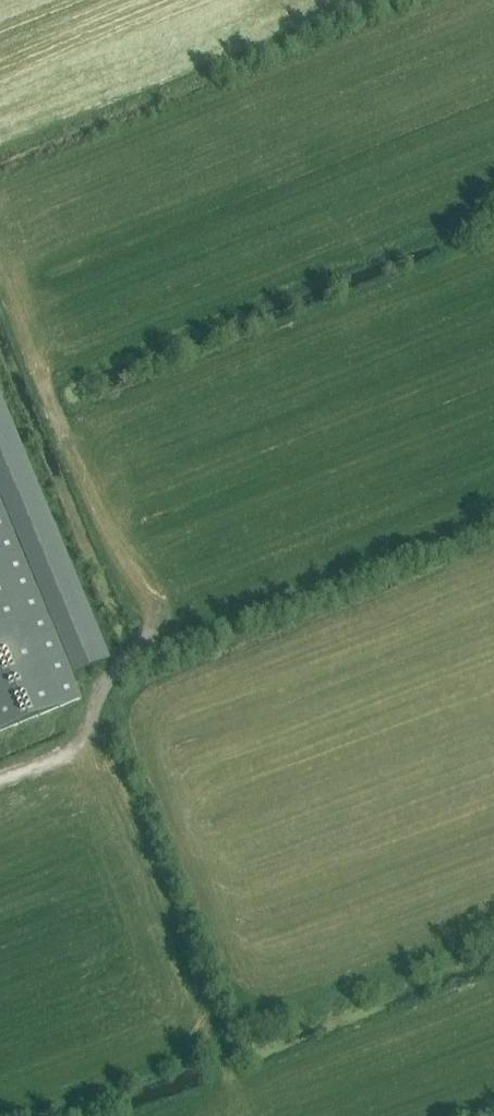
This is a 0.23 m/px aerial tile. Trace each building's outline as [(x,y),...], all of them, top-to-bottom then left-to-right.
[(71,673),(107,658),(0,400),(0,501),(71,673)] [(71,673),(0,501),(0,733),(82,699),(71,673)]
